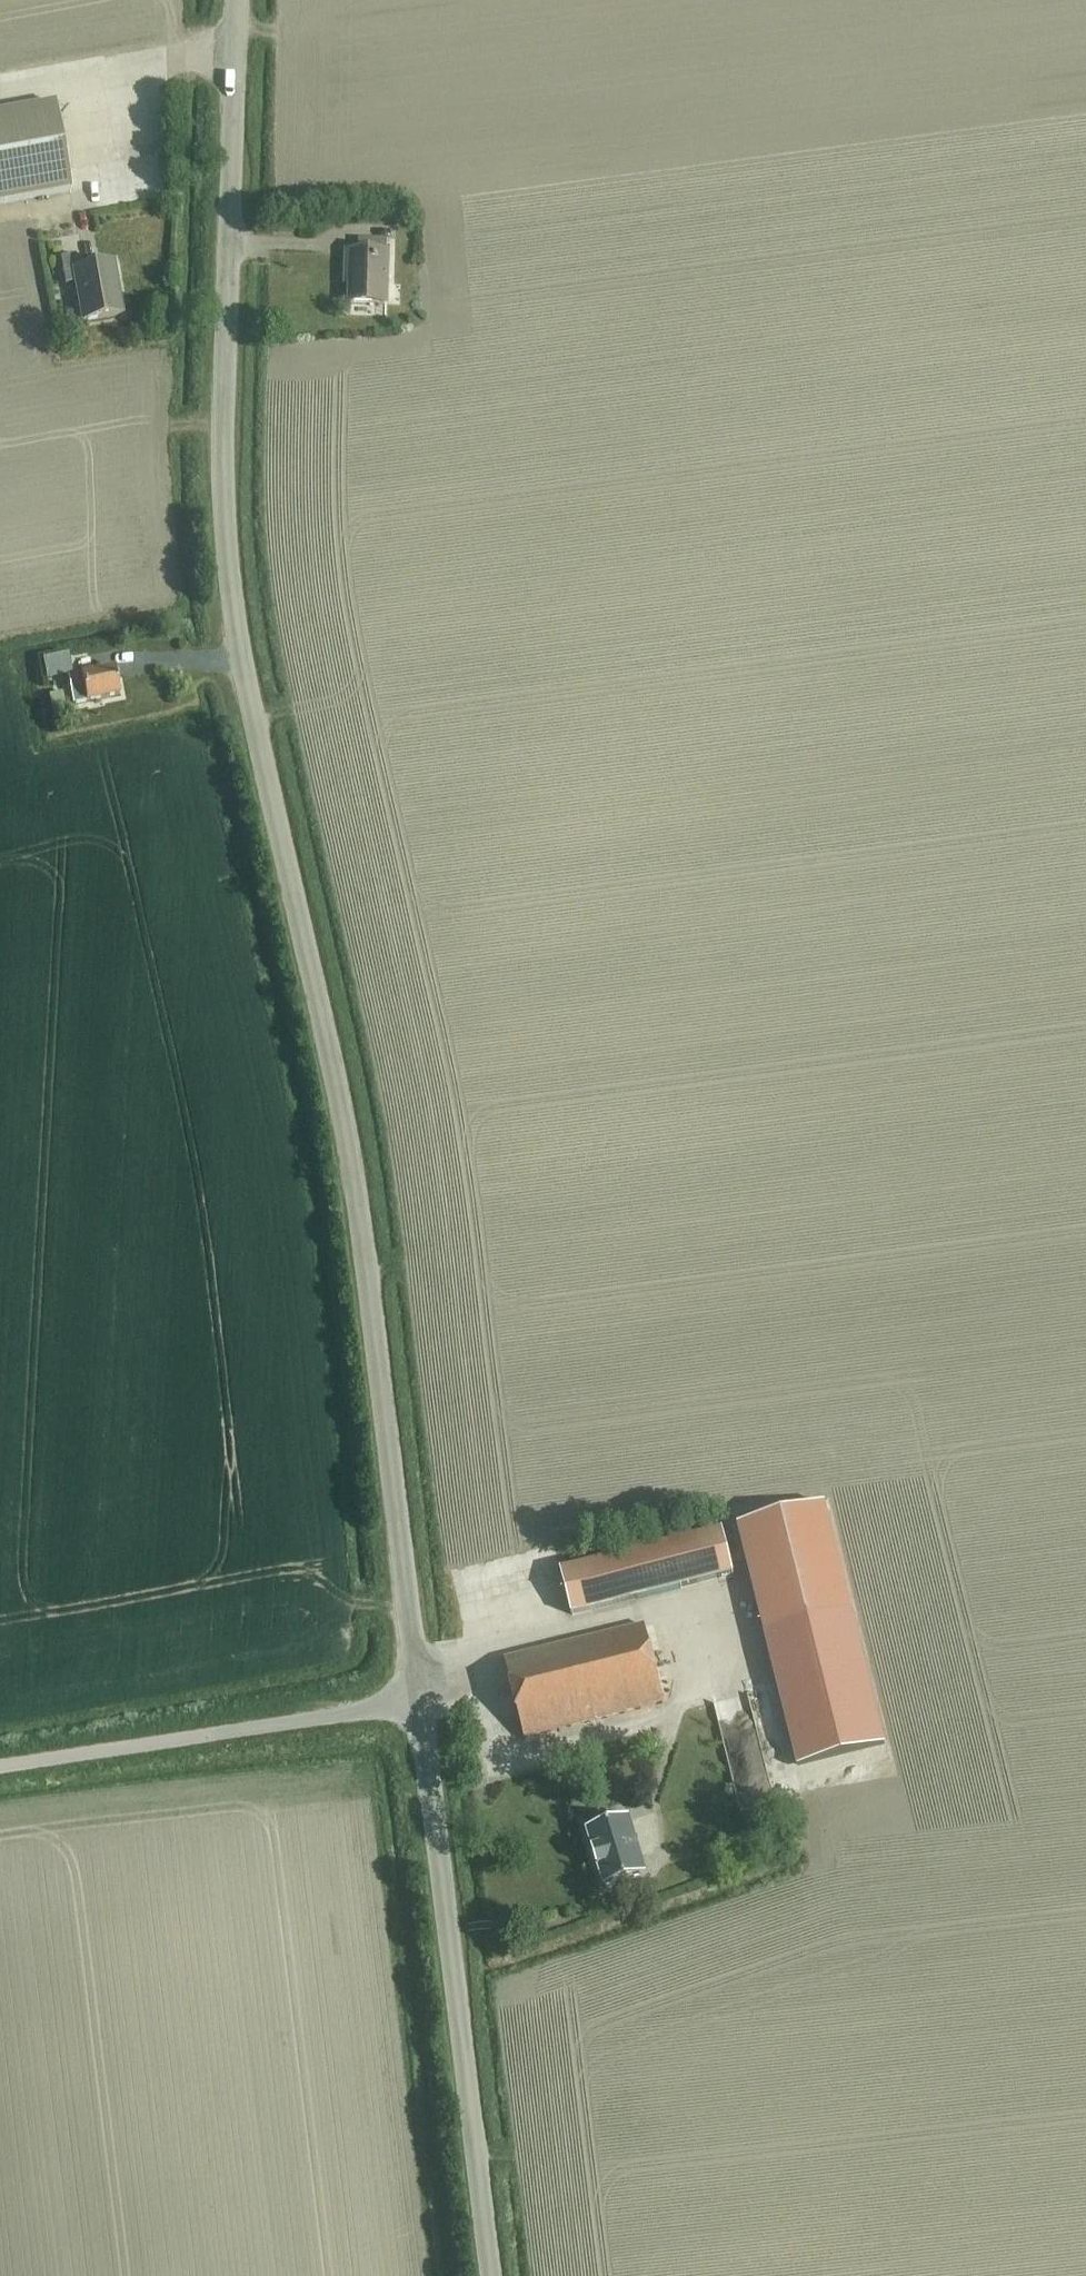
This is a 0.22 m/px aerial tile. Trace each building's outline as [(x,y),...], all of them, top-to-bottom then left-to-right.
[(71,193),(56,105),(0,115),(0,205),(71,193)] [(350,305),(385,307),(387,243),(358,241),(357,257),(348,256),(347,277),(351,277),(350,305)] [(112,263),(78,269),(75,256),(60,258),(65,285),(76,283),(82,322),(121,316),(112,263)] [(44,660),(45,671),(77,668),(76,657),(44,660)] [(86,702),(119,696),(113,669),(66,678),(69,694),(83,691),(86,702)] [(47,693),(51,712),(64,709),(60,691),(47,693)] [(736,1525),(763,1634),(850,1612),(823,1503),(736,1525)] [(682,1592),(722,1581),(710,1537),(671,1547),(669,1540),(559,1570),(572,1617),(681,1587),(682,1592)] [(504,1657),(523,1735),(662,1701),(643,1623),(504,1657)] [(588,1829),(605,1888),(646,1876),(629,1816),(588,1829)]
